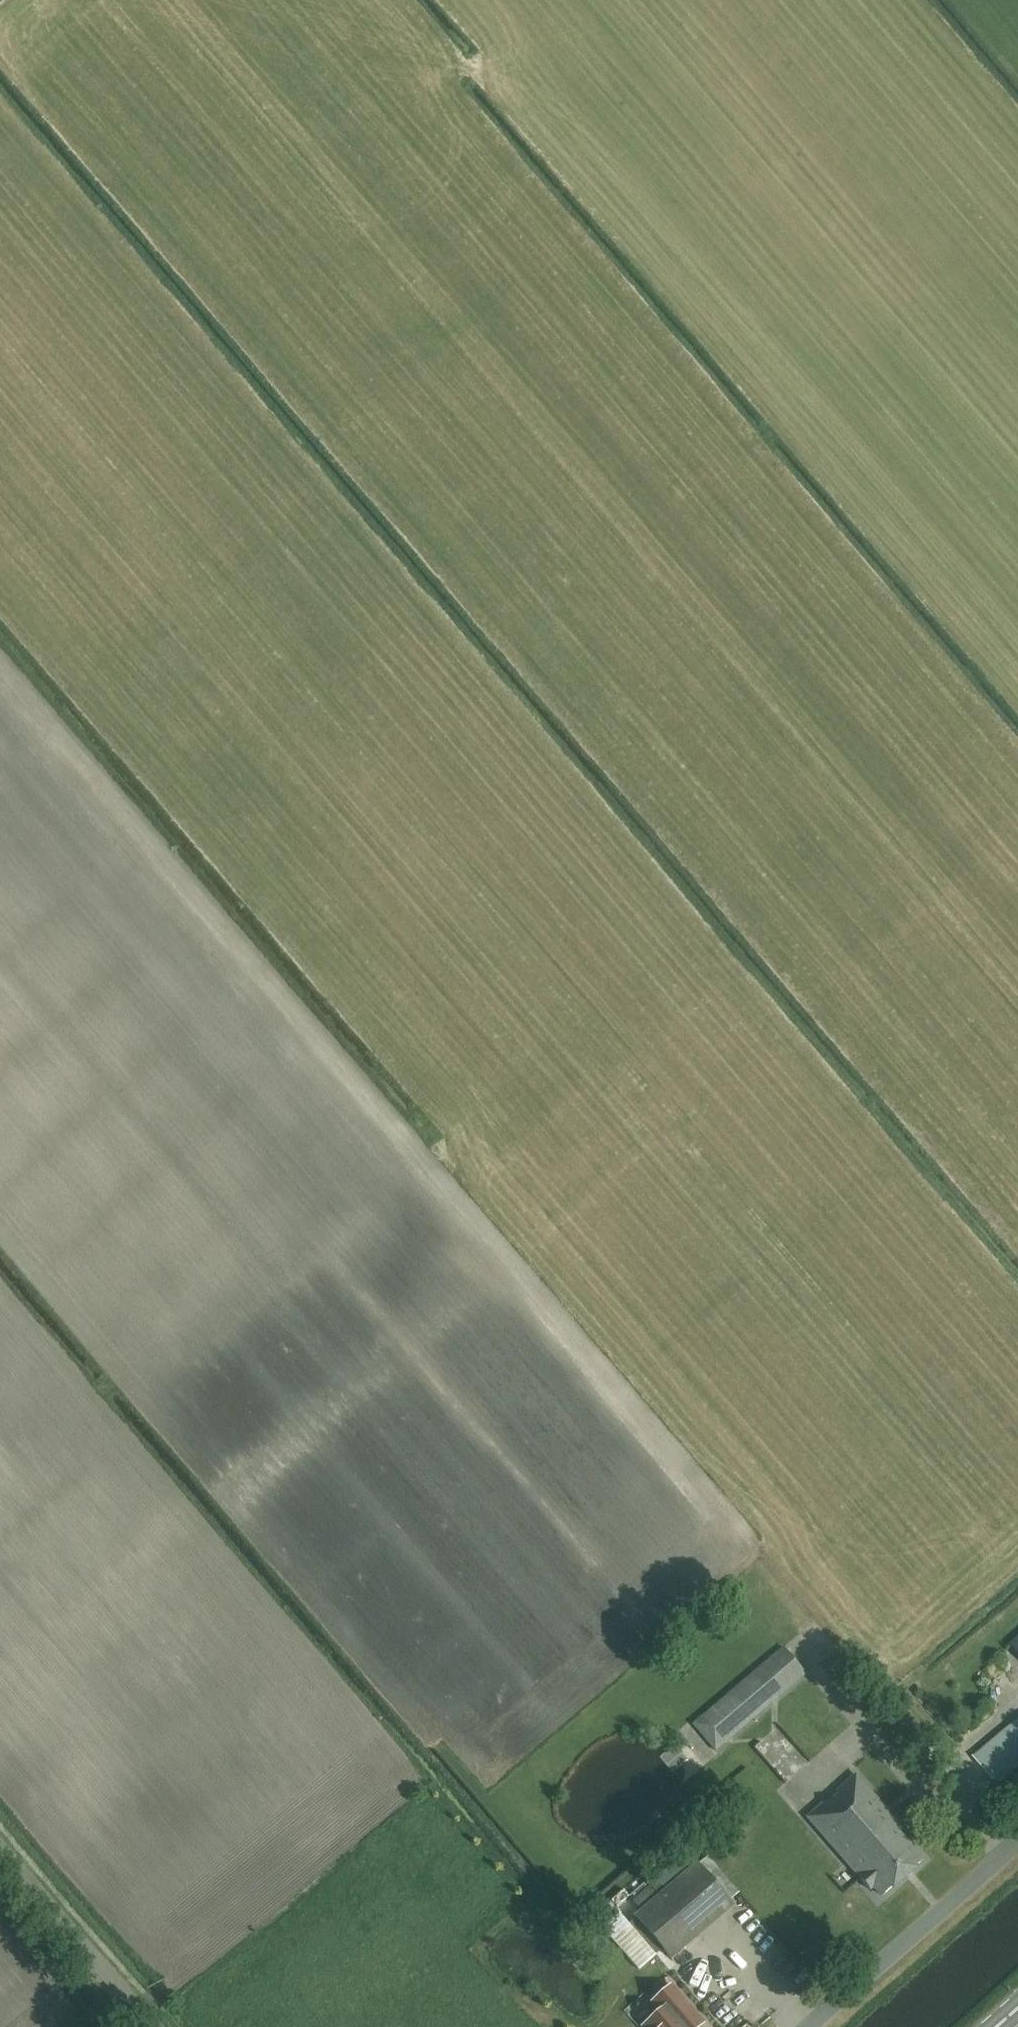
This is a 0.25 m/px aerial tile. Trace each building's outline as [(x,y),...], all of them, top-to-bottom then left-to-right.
[(715,1750),(805,1672),(783,1647),(693,1724),(715,1750)] [(1017,1767),(1017,1719),(974,1755),(998,1784),(1017,1767)] [(879,1893),(921,1857),(905,1838),(903,1839),(893,1827),(897,1823),(857,1775),(808,1816),(860,1877),(857,1880),(866,1891),(872,1885),(879,1893)] [(637,1919),(671,1959),(733,1907),(699,1866),(637,1919)] [(620,1913),(603,1927),(638,1969),(656,1954),(630,1924),(620,1913)] [(756,1939),(762,1921),(752,1918),(746,1935),(756,1939)] [(711,1970),(698,1985),(706,1993),(720,1979),(711,1970)] [(651,2002),(659,2011),(643,2026),(644,2026),(698,2026),(702,2024),(689,2009),(670,1986),(651,2002)]
